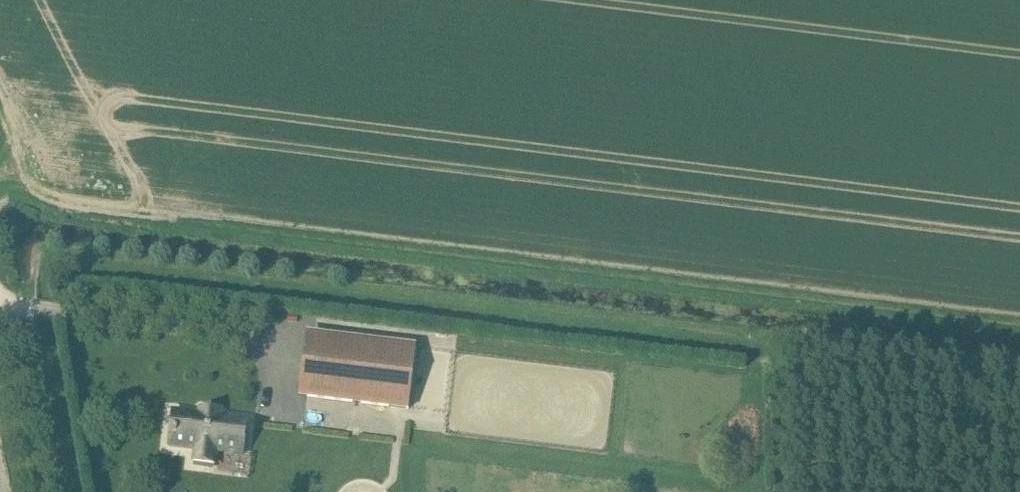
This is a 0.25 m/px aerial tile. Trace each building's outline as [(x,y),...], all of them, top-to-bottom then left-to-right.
[(409,409),(416,348),(315,336),(307,397),(409,409)] [(222,417),(223,411),(198,408),(197,414),(173,411),(168,446),(195,449),(193,462),(215,465),(216,452),(242,455),(247,420),(222,417)]
